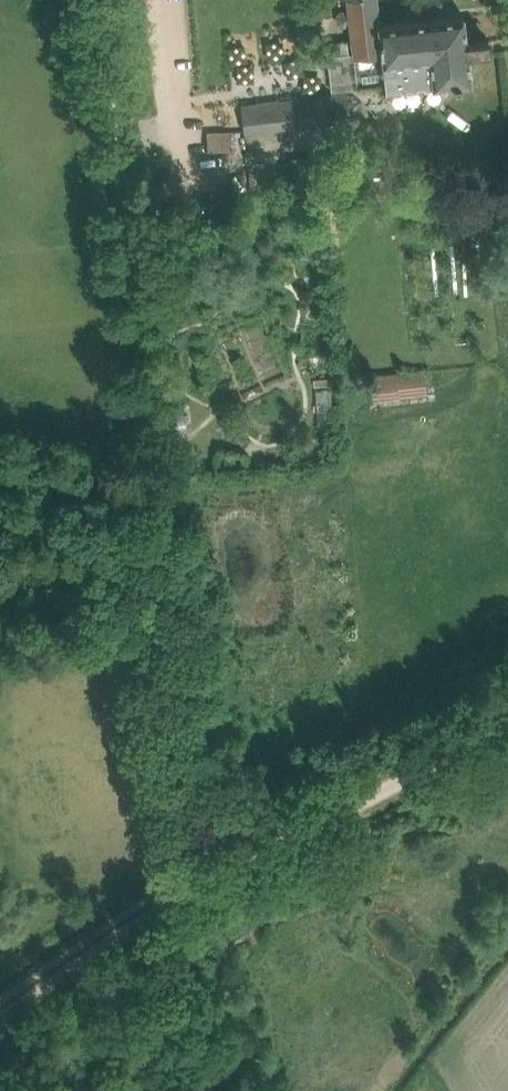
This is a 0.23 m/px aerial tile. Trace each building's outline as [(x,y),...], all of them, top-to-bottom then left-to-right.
[(468,55),(490,52),(488,40),(467,42),(463,15),(379,25),(376,0),(347,0),(348,10),(339,11),(336,16),(337,23),(341,26),(350,25),(353,54),(328,57),(331,89),(385,83),(385,91),(453,84),(454,86),(460,86),(460,83),(471,82),(468,55)] [(243,131),(350,119),(347,92),(240,104),(243,131)] [(207,132),(207,150),(230,149),(229,132),(207,132)] [(373,401),(425,395),(422,368),(370,374),(373,401)] [(318,422),(332,421),(330,389),(316,390),(318,422)] [(187,430),(183,405),(163,408),(167,434),(187,430)]
